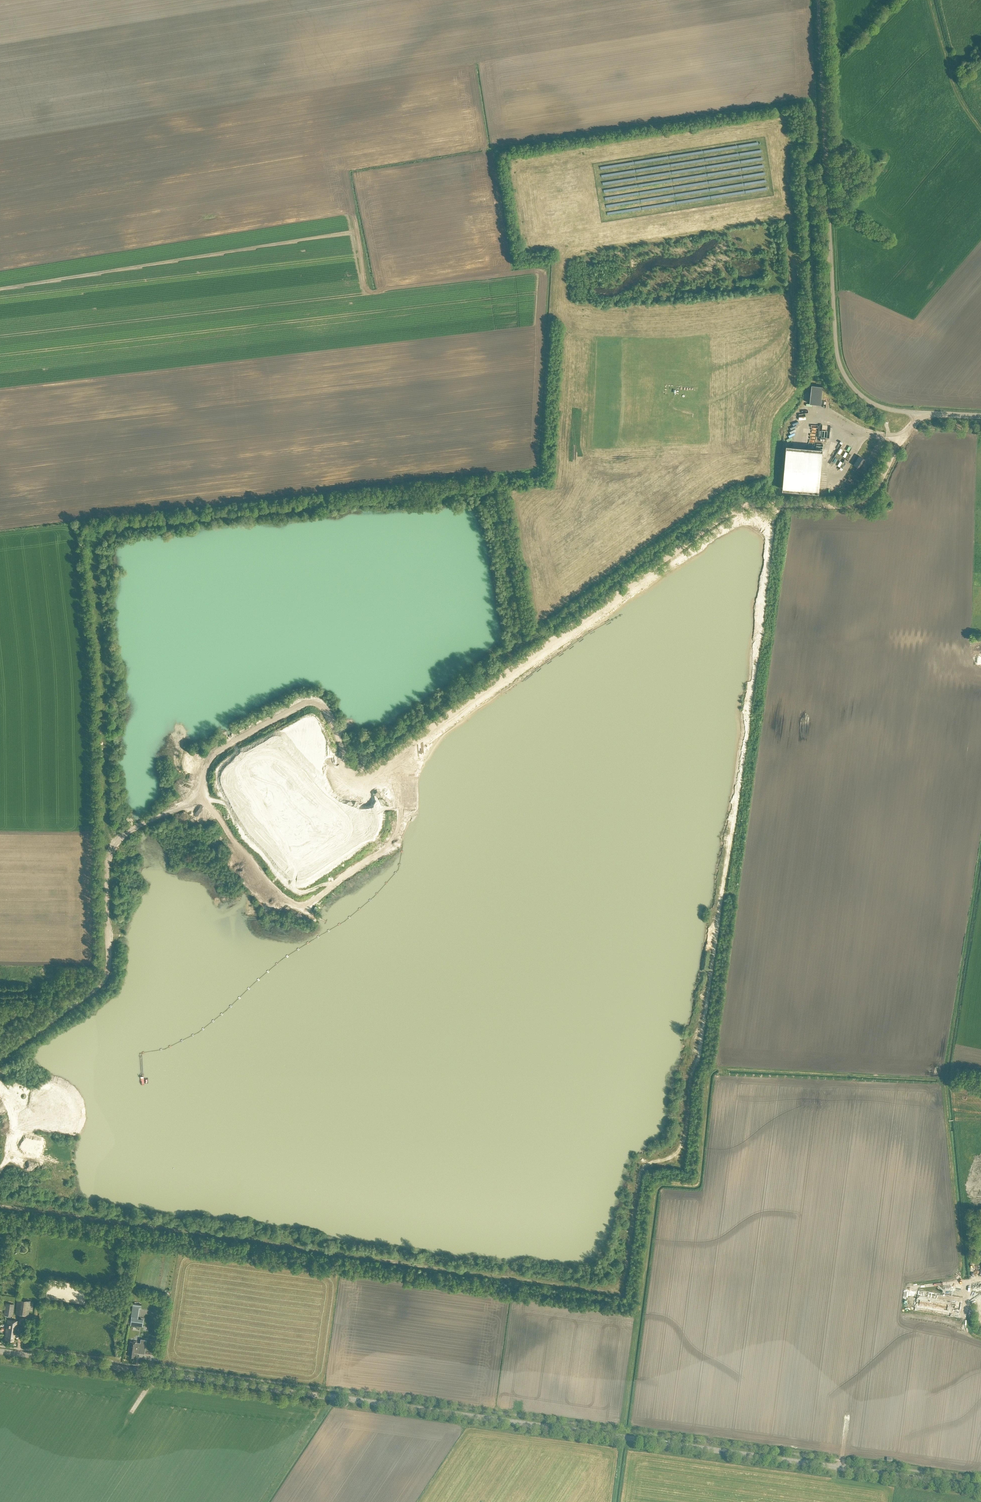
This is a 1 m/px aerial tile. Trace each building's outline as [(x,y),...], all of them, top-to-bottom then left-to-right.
[(809,403),(820,405),(822,386),(811,385),(809,403)] [(822,450),(785,447),(782,489),(818,492),(822,450)] [(859,456),(854,465),(858,467),(855,471),(863,476),(867,470),(860,467),(865,459),(859,456)] [(960,1317),(963,1295),(916,1289),(914,1310),(960,1317)] [(33,1300),(18,1299),(16,1314),(28,1315),(29,1310),(31,1310),(33,1300)] [(14,1304),(5,1302),(3,1315),(12,1316),(14,1304)] [(131,1317),(138,1318),(140,1307),(132,1306),(131,1315),(132,1315),(131,1317)] [(7,1319),(5,1339),(13,1340),(14,1331),(16,1331),(17,1320),(7,1319)] [(136,1352),(136,1351),(139,1351),(139,1352),(144,1353),(146,1342),(141,1341),(141,1343),(137,1342),(130,1341),(128,1354),(129,1354),(129,1356),(136,1357),(136,1352)]
